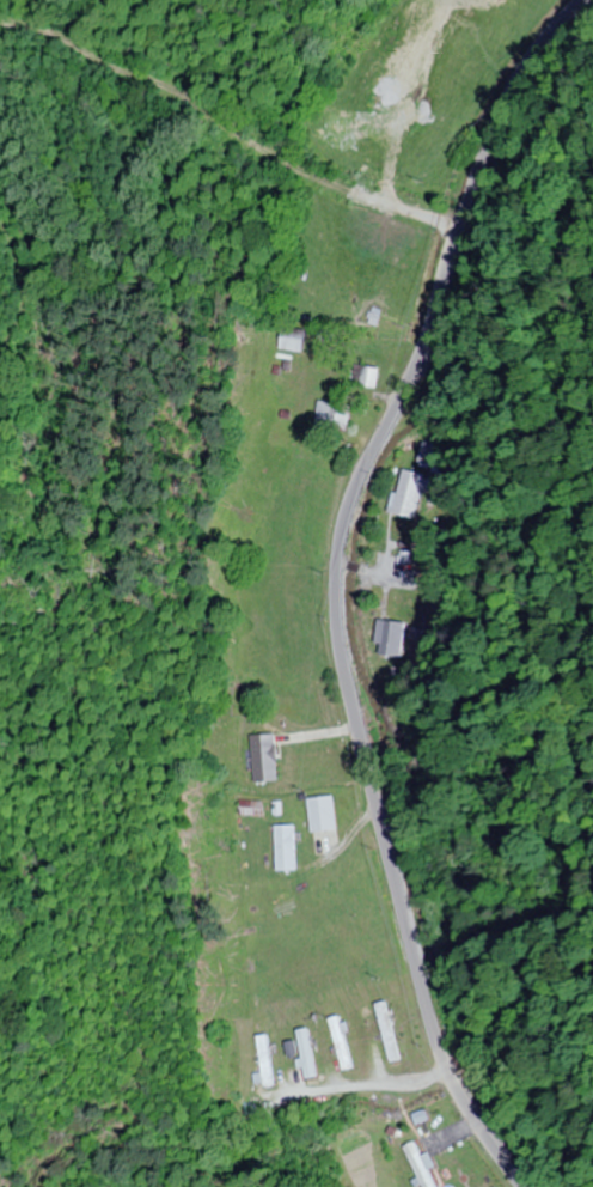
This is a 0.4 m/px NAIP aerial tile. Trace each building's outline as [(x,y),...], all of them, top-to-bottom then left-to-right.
[(302,351),(304,331),(281,328),(279,348),(302,351)] [(378,367),(362,365),(360,385),(376,387),(378,367)] [(391,513),(416,519),(427,475),(402,469),(391,513)] [(402,657),(406,622),(379,619),(375,654),(402,657)] [(278,780),(276,733),(252,734),(254,781),(278,780)] [(261,814),(261,803),(240,803),(240,814),(261,814)] [(275,824),(275,870),(295,870),(295,824),(275,824)] [(402,1058),(386,1000),(376,1003),(392,1061),(402,1058)] [(329,1017),(341,1070),(352,1068),(340,1014),(329,1017)] [(306,1078),(317,1076),(307,1027),(296,1030),(306,1078)] [(423,1186),(436,1186),(413,1141),(402,1146),(423,1186)]
